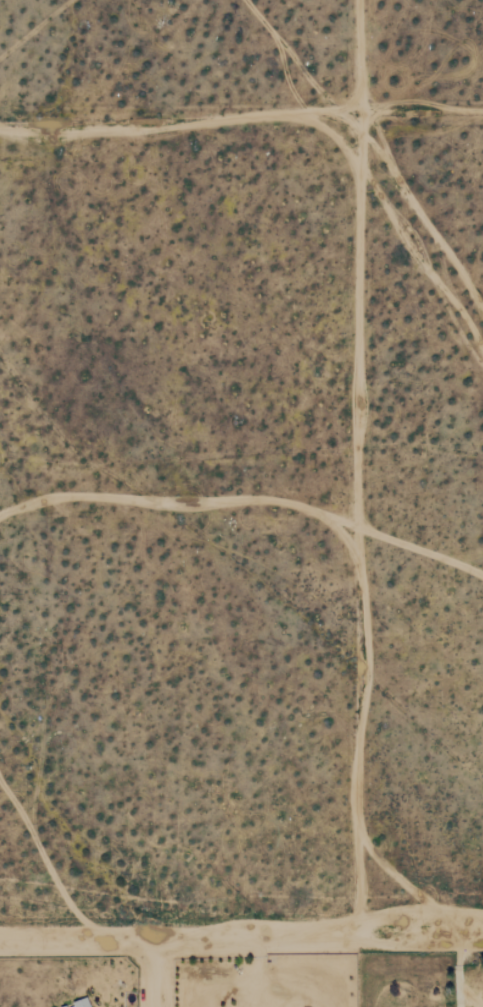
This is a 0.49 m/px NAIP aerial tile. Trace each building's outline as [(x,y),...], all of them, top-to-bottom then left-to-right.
[(87,998),(67,1005),(68,1006),(90,1006),(87,998)]
